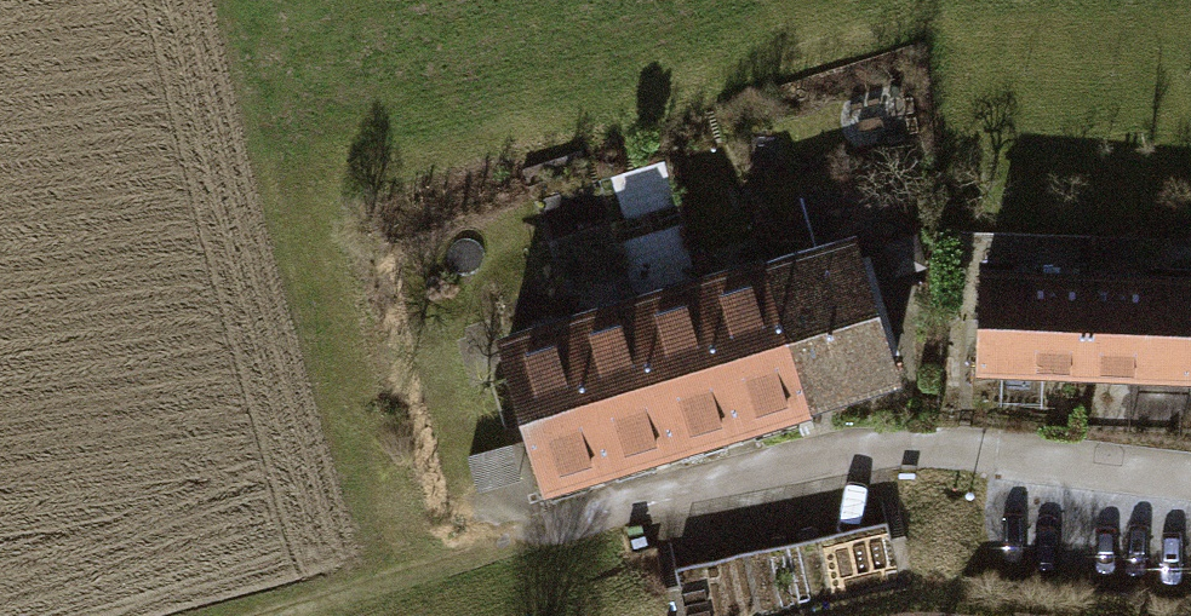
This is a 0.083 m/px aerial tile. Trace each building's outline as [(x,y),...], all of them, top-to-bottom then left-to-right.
[(907,393),(860,245),(778,271),(825,418),(907,393)] [(778,271),(711,291),(758,439),(825,418),(778,271)] [(1087,283),(989,280),(985,382),(1084,385),(1087,283)] [(1087,283),(1084,385),(1190,388),(1190,287),(1087,283)] [(644,312),(692,462),(758,439),(711,291),(644,312)] [(644,312),(570,334),(620,486),(692,462),(644,312)] [(570,334),(500,357),(548,510),(620,486),(570,334)] [(681,574),(691,615),(765,615),(903,581),(888,522),(681,574)]
